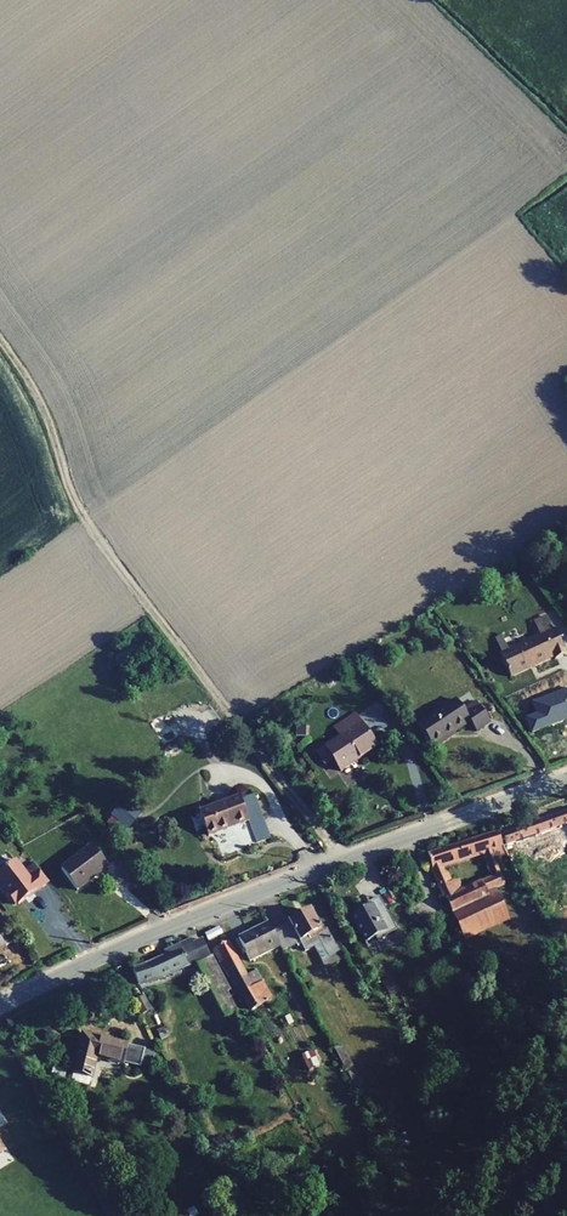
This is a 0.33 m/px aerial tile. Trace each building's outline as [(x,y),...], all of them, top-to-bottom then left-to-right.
[(499,661),(514,681),(555,650),(557,653),(566,646),(549,624),(545,627),(543,623),(532,630),(535,634),(499,661)] [(417,732),(436,756),(449,746),(446,741),(468,724),(475,734),(491,722),(476,703),(462,713),(455,703),(417,732)] [(319,751),(333,774),(372,750),(358,727),(319,751)] [(190,817),(195,830),(204,826),(208,837),(214,835),(222,856),(259,842),(252,824),(263,820),(253,794),(240,799),(239,797),(199,812),(199,814),(190,817)] [(113,816),(126,827),(138,812),(124,801),(112,815),(113,816)] [(502,833),(507,846),(516,843),(519,852),(539,844),(536,836),(566,825),(566,810),(502,833)] [(108,822),(121,833),(126,827),(113,816),(108,822)] [(259,842),(270,838),(263,820),(252,824),(259,842)] [(427,854),(432,870),(442,867),(483,854),(493,878),(470,888),(477,903),(489,897),(487,893),(495,889),(505,885),(496,860),(507,856),(497,832),(427,854)] [(61,871),(76,892),(108,868),(92,848),(61,871)] [(16,860),(0,873),(0,878),(6,885),(4,887),(18,904),(20,903),(21,904),(40,888),(31,877),(16,860)] [(432,870),(436,879),(445,875),(442,867),(432,870)] [(52,881),(41,869),(31,877),(40,888),(41,889),(52,881)] [(452,914),(468,907),(461,892),(457,883),(450,886),(445,875),(436,879),(452,914)] [(470,888),(461,892),(468,907),(452,914),(461,934),(505,914),(495,889),(487,893),(489,897),(477,903),(470,888)] [(385,909),(379,898),(359,909),(361,911),(369,907),(374,916),(385,909)] [(374,936),(377,941),(397,930),(385,909),(374,916),(369,907),(361,911),(351,917),(364,942),(374,936)] [(18,938),(0,912),(0,941),(5,948),(18,938)] [(274,945),(278,952),(295,943),(308,936),(310,940),(312,938),(316,945),(324,959),(335,952),(322,929),(316,931),(306,912),(268,932),(273,942),(274,945)] [(230,937),(243,961),(274,945),(273,942),(268,932),(263,921),(230,937)] [(295,943),(301,954),(316,945),(312,938),(310,940),(308,936),(295,943)] [(131,973),(138,988),(192,963),(217,1016),(230,1010),(201,942),(192,946),(190,941),(162,953),(165,959),(131,973)] [(229,977),(249,1013),(259,1007),(271,1001),(261,981),(256,984),(248,988),(223,944),(211,951),(226,979),(229,977)] [(384,983),(390,994),(397,990),(391,979),(384,983)] [(82,1037),(76,1064),(108,1050),(104,1040),(82,1037)] [(76,1064),(72,1081),(95,1085),(99,1061),(143,1069),(148,1048),(104,1040),(108,1050),(76,1064)] [(335,1049),(352,1082),(359,1079),(341,1045),(335,1049)] [(302,1057),(307,1072),(318,1068),(313,1053),(302,1057)] [(352,1082),(355,1087),(361,1083),(359,1079),(352,1082)] [(424,1126),(423,1124),(391,1138),(392,1140),(424,1126)] [(392,1140),(395,1147),(427,1133),(424,1126),(392,1140)] [(133,1194),(153,1200),(156,1190),(136,1184),(133,1194)]
